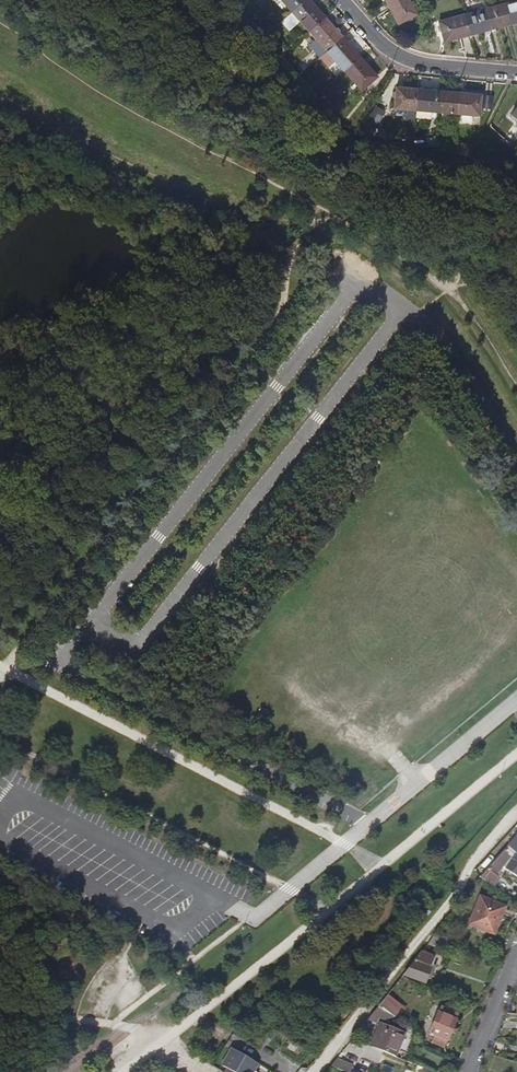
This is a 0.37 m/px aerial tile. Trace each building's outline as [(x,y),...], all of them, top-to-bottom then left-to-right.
[(310,1),(309,0),(281,0),(294,15),(310,1)] [(406,0),(393,0),(386,4),(398,27),(415,18),(406,0)] [(294,15),(289,19),(292,23),(297,19),(302,24),(311,34),(327,20),(310,1),(294,15)] [(506,6),(512,26),(516,25),(516,4),(506,6)] [(506,6),(485,12),(491,32),(512,26),(506,6)] [(491,32),(485,12),(465,17),(471,37),(491,32)] [(471,37),(465,17),(439,24),(444,44),(471,37)] [(289,19),(284,24),(291,33),(302,24),(297,19),(292,23),(289,19)] [(329,54),(344,40),(339,33),(327,20),(311,34),(318,42),(329,54)] [(346,73),(362,59),(344,40),(329,54),(337,63),(346,73)] [(329,54),(318,42),(313,47),(323,59),(329,54)] [(337,63),(329,54),(323,59),(322,60),(330,69),(337,63)] [(378,78),(362,59),(346,73),(363,92),(378,78)] [(417,112),(419,91),(396,89),(395,110),(417,112)] [(441,93),(419,91),(417,112),(432,113),(439,114),(441,93)] [(439,114),(460,116),(462,95),(441,93),(439,114)] [(462,95),(460,116),(473,117),(481,118),(483,97),(462,95)] [(512,95),(508,102),(515,106),(516,103),(516,98),(512,95)] [(329,100),(324,104),(332,115),(339,111),(329,100)] [(376,105),(365,124),(375,130),(386,111),(376,105)] [(431,121),(432,113),(417,112),(416,119),(431,121)] [(472,125),(473,117),(460,116),(459,124),(472,125)] [(434,148),(435,139),(427,139),(427,148),(434,148)] [(516,876),(516,838),(516,837),(507,847),(516,852),(505,868),(516,876)] [(500,864),(505,868),(516,852),(507,847),(504,850),(508,854),(500,864)] [(479,878),(489,884),(496,876),(492,873),(500,864),(508,854),(504,850),(479,878)] [(493,934),(504,906),(480,896),(468,924),(493,934)] [(441,949),(444,941),(433,937),(428,944),(441,949)] [(425,982),(435,956),(422,951),(403,974),(425,982)] [(395,991),(406,977),(402,976),(392,988),(395,991)] [(382,1011),(392,998),(387,995),(377,1007),(382,1011)] [(377,1017),(382,1011),(377,1007),(372,1014),(377,1017)] [(448,1039),(458,1014),(440,1007),(439,1011),(438,1011),(429,1032),(434,1034),(447,1039),(448,1039)] [(395,1056),(405,1032),(380,1022),(370,1046),(382,1051),(395,1056)] [(444,1047),(447,1039),(434,1034),(431,1042),(444,1047)] [(310,1062),(324,1045),(316,1039),(302,1056),(310,1062)] [(377,1062),(382,1051),(370,1046),(360,1042),(356,1053),(377,1062)] [(260,1069),(241,1056),(244,1052),(238,1048),(227,1063),(232,1067),(228,1071),(229,1071),(258,1071),(260,1069)] [(262,1066),(244,1052),(241,1056),(260,1069),(262,1066)] [(353,1065),(337,1059),(331,1066),(346,1071),(350,1071),(353,1065)]
